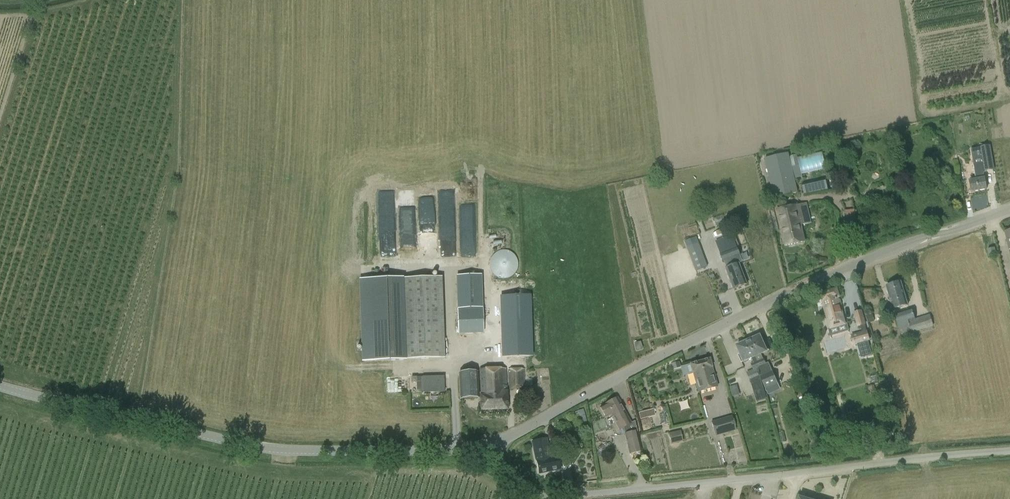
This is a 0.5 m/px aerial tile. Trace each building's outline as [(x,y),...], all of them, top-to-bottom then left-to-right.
[(970,182),(969,183),(971,193),(986,190),(984,180),(983,180),(982,174),(984,172),(994,170),(990,145),(979,147),(982,163),(973,164),(976,178),(970,179),(970,182)] [(798,194),(789,155),(765,161),(774,199),(798,194)] [(805,196),(828,191),(825,177),(802,183),(805,196)] [(801,225),(811,223),(806,203),(777,210),(785,246),(805,241),(801,225)] [(434,207),(421,208),(425,255),(437,254),(436,241),(431,241),(430,228),(435,228),(434,207)] [(414,208),(402,210),(404,220),(416,217),(414,208)] [(850,222),(857,220),(854,209),(847,210),(850,222)] [(748,284),(741,263),(739,263),(736,256),(741,255),(738,248),(735,241),(732,241),(730,236),(716,241),(721,254),(720,254),(723,261),(728,259),(730,266),(728,267),(736,288),(748,284)] [(403,237),(403,257),(416,256),(415,237),(403,237)] [(689,247),(699,270),(711,266),(701,242),(689,247)] [(490,269),(492,273),(495,276),(499,278),(504,279),(508,278),(512,276),(515,273),(517,269),(518,264),(517,260),(515,256),(512,253),(508,251),(504,250),(499,251),(495,253),(492,256),(490,260),(489,264),(490,269)] [(359,279),(361,360),(404,360),(402,278),(359,279)] [(404,360),(444,359),(443,278),(402,278),(404,360)] [(898,283),(897,282),(894,283),(893,285),(886,287),(893,310),(907,305),(900,283),(898,283)] [(841,312),(837,297),(839,297),(836,288),(820,293),(826,316),(830,330),(845,325),(841,312)] [(483,308),(482,290),(456,291),(457,309),(458,334),(484,334),(483,308)] [(518,292),(492,292),(494,366),(523,365),(518,292)] [(915,336),(914,332),(933,326),(930,315),(915,319),(912,309),(894,314),(902,340),(915,336)] [(857,327),(866,325),(862,310),(853,313),(857,327)] [(870,341),(867,330),(851,335),(853,345),(870,341)] [(755,356),(759,367),(758,368),(761,375),(760,376),(763,384),(766,389),(775,385),(778,384),(769,363),(766,364),(764,358),(763,359),(761,353),(768,350),(765,343),(763,344),(760,335),(758,336),(758,335),(753,337),(753,338),(748,341),(755,356)] [(738,345),(736,346),(740,354),(738,355),(741,362),(743,361),(751,358),(752,361),(753,363),(751,364),(753,370),(747,372),(751,383),(757,401),(766,398),(759,376),(760,376),(761,375),(758,368),(759,367),(755,356),(748,341),(743,343),(743,342),(738,344),(738,345)] [(718,388),(710,358),(690,364),(698,394),(718,388)] [(524,369),(480,371),(482,411),(508,410),(506,371),(508,371),(509,389),(524,388),(524,369)] [(479,399),(477,372),(458,372),(459,400),(479,399)] [(444,377),(422,378),(423,394),(445,393),(444,377)] [(606,404),(600,407),(605,416),(611,414),(616,423),(619,430),(624,428),(625,434),(637,431),(638,431),(635,422),(632,424),(628,416),(617,397),(605,403),(606,404)] [(640,419),(654,416),(653,409),(639,413),(640,419)] [(712,422),(715,435),(736,429),(732,416),(712,422)] [(641,452),(637,431),(625,434),(626,441),(626,442),(627,445),(629,455),(641,452)] [(671,432),(672,443),(685,442),(685,431),(671,432)] [(561,469),(558,456),(549,458),(546,439),(532,441),(538,473),(546,471),(561,469)] [(571,453),(568,443),(561,445),(564,455),(571,453)] [(605,449),(607,446),(604,444),(602,447),(601,446),(598,450),(604,454),(606,450),(605,449)] [(563,468),(571,466),(568,455),(560,457),(563,468)]
